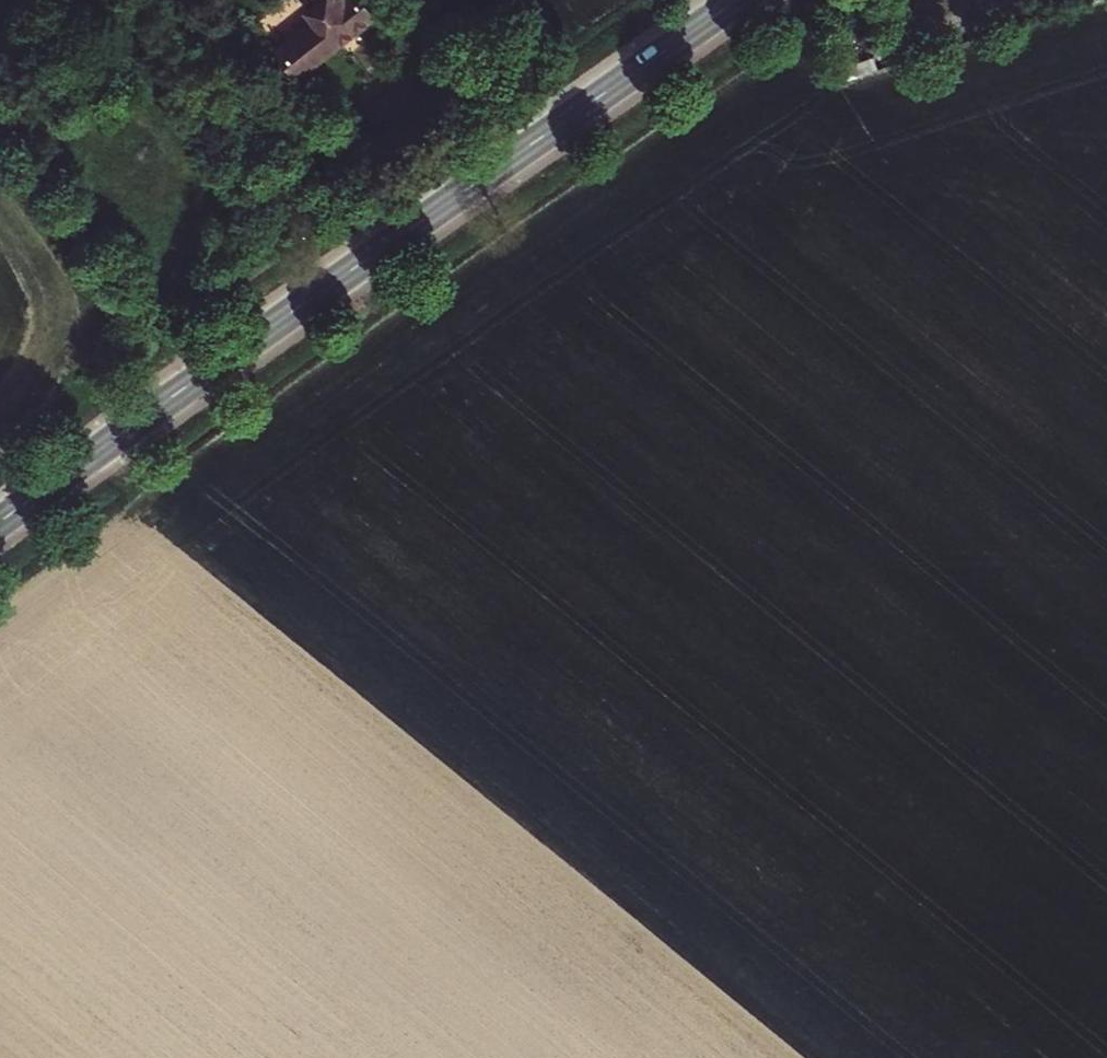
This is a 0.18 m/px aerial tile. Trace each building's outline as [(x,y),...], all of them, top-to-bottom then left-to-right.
[(271,36),(290,63),(367,10),(360,0),(313,0),(316,4),(271,36)]
